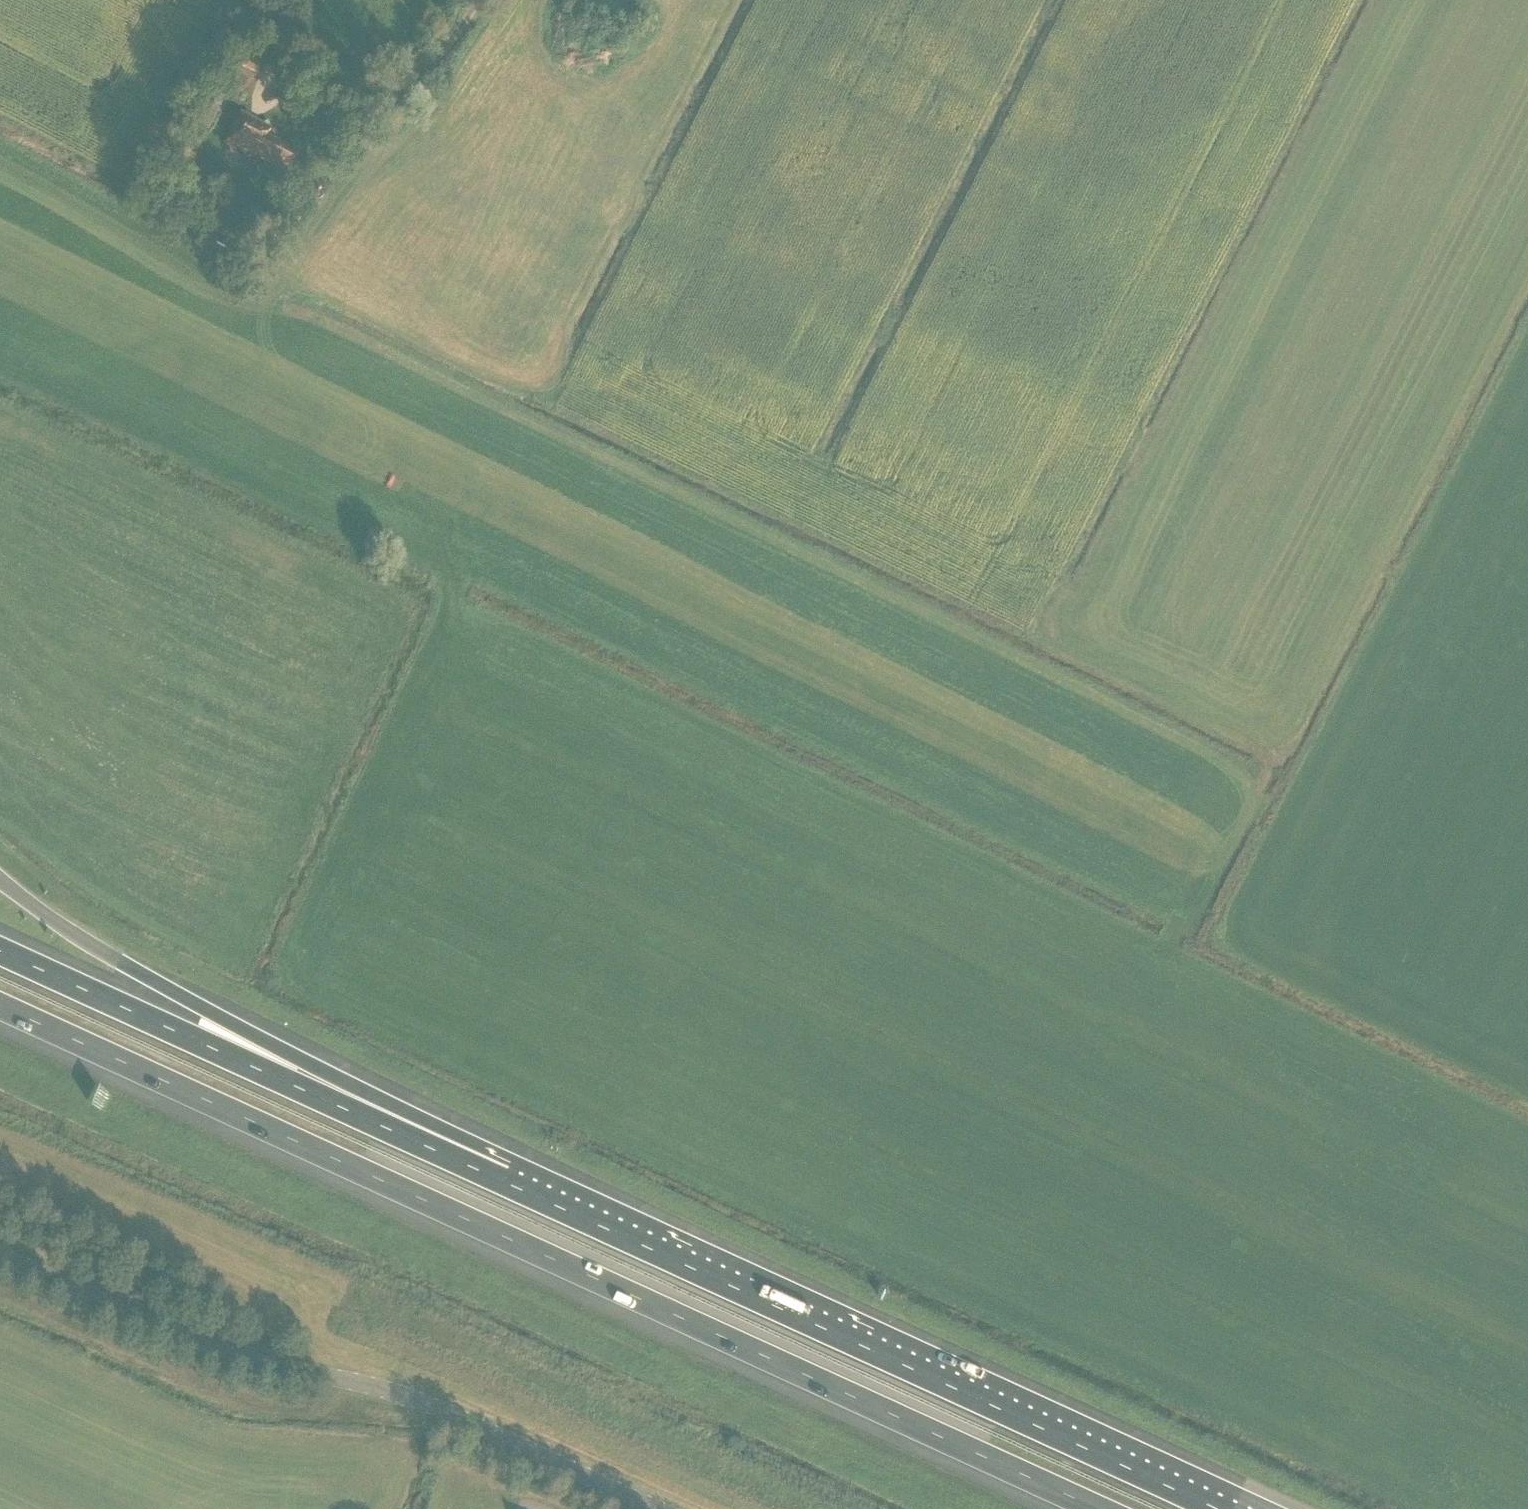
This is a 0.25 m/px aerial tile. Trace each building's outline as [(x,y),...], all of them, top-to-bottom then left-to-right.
[(260,75),(267,61),(235,46),(229,60),(260,75)] [(288,174),(298,154),(267,138),(271,130),(241,114),(225,144),(255,160),(256,157),(288,174)]
